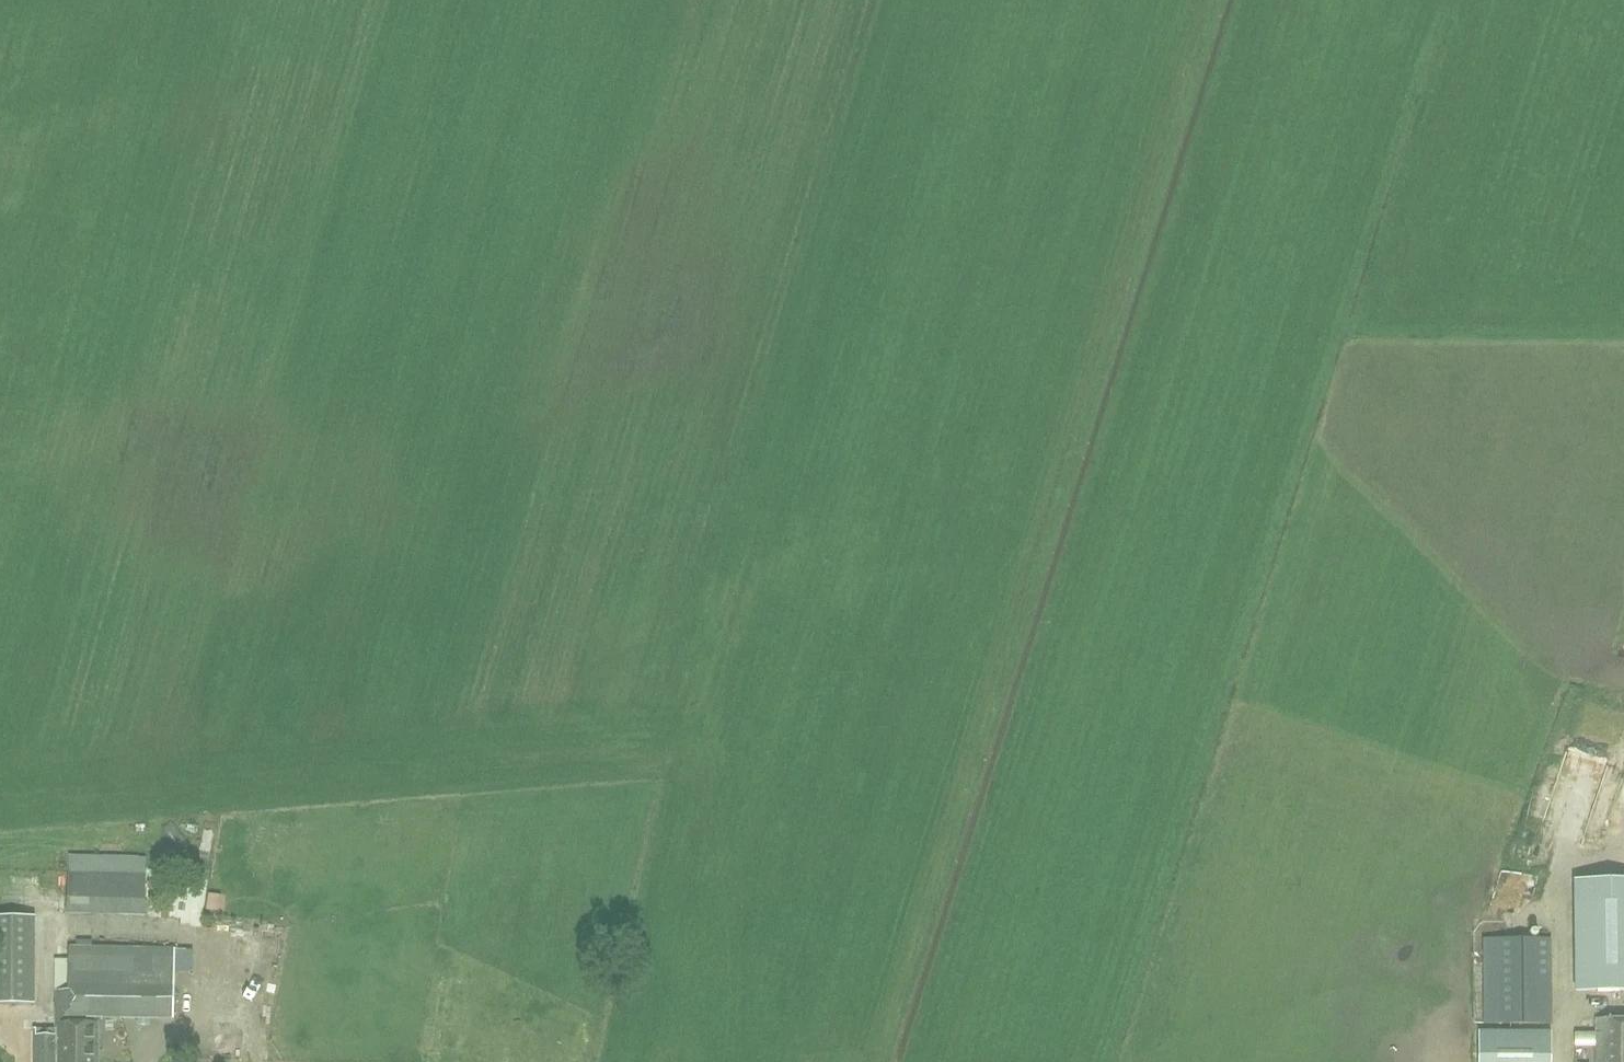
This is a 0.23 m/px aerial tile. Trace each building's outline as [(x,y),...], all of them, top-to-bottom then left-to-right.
[(69,858),(68,886),(67,915),(145,917),(146,860),(69,858)] [(1574,882),(1576,991),(1623,991),(1623,881),(1574,882)] [(227,892),(213,892),(214,910),(227,910),(227,892)] [(36,911),(0,911),(0,999),(35,999),(36,911)] [(1550,1024),(1550,940),(1484,940),(1484,1024),(1550,1024)] [(55,988),(55,1030),(55,1057),(99,1057),(99,1024),(96,1024),(96,1015),(120,1015),(120,1016),(172,1016),(172,949),(69,949),(69,964),(69,966),(68,988),(55,988)] [(1596,1020),(1596,1061),(1623,1061),(1623,1020),(1596,1020)] [(55,1057),(55,1030),(34,1030),(34,1061),(99,1061),(99,1057),(55,1057)] [(1480,1061),(1550,1061),(1550,1032),(1480,1032),(1480,1061)]
